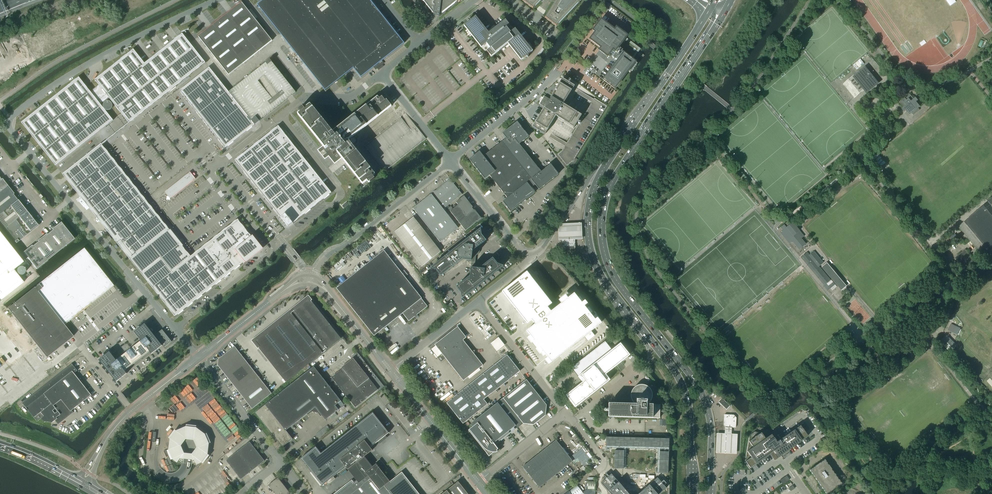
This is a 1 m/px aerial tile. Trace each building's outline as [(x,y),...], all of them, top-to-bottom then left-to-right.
[(257,5),(325,90),(353,68),(356,71),(361,77),(404,43),(399,37),(370,0),(264,0),(257,5)] [(434,14),(439,15),(457,1),(456,0),(423,0),(434,14)] [(522,0),(533,9),(537,4),(548,13),(545,18),(556,26),(560,22),(561,23),(567,15),(581,0),(522,0)] [(264,31),(241,2),(198,36),(229,75),(243,63),(271,41),(264,31)] [(491,57),(508,43),(521,60),(532,51),(515,29),(510,32),(506,28),(510,25),(505,20),(489,33),(475,16),(464,25),(481,48),(486,44),(490,48),(487,51),(491,57)] [(601,20),(593,30),(595,32),(590,39),(601,48),(599,50),(607,56),(610,53),(613,56),(612,57),(616,60),(617,59),(618,60),(603,79),(614,88),(628,71),(630,72),(637,63),(631,59),(639,49),(625,38),(627,36),(616,28),(614,30),(601,20)] [(56,165),(113,120),(101,105),(109,98),(129,123),(205,63),(182,34),(144,64),(133,50),(95,80),(99,85),(90,92),(79,77),(22,123),(56,165)] [(229,92),(255,124),(296,92),(270,59),(229,92)] [(180,90),(225,147),(254,124),(209,67),(180,90)] [(843,84),(855,98),(865,89),(868,92),(878,83),(865,67),(855,76),(854,75),(843,84)] [(561,79),(562,79),(550,98),(551,99),(550,100),(545,96),(544,96),(540,103),(540,104),(546,107),(545,108),(544,108),(535,122),(532,127),(538,131),(537,132),(536,132),(536,133),(536,134),(537,134),(538,134),(538,133),(538,132),(539,131),(544,135),(545,135),(545,134),(544,134),(555,116),(573,127),(573,128),(574,128),(577,122),(578,123),(578,124),(579,124),(580,124),(580,123),(580,122),(580,121),(579,121),(578,121),(581,115),(581,114),(579,113),(579,114),(563,104),(574,87),(574,86),(569,83),(569,82),(570,82),(570,81),(570,80),(569,79),(569,80),(568,80),(568,81),(567,82),(562,79),(561,79)] [(918,100),(916,97),(914,99),(910,94),(907,97),(909,98),(907,100),(905,97),(902,100),(900,103),(904,107),(902,109),(904,112),(906,110),(910,115),(912,113),(913,115),(920,110),(918,108),(920,106),(916,102),(918,100)] [(368,179),(370,181),(370,182),(374,178),(372,175),(374,174),(349,142),(348,140),(349,139),(386,109),(387,110),(391,106),(386,99),(385,101),(382,97),(379,99),(378,97),(334,132),(334,131),(332,132),(332,131),(331,131),(310,105),(304,109),(303,107),(302,106),(298,110),(300,113),(298,114),(324,146),(323,147),(325,149),(326,148),(330,153),(329,153),(336,161),(337,160),(337,159),(339,157),(340,156),(341,157),(362,183),(368,179)] [(406,113),(365,146),(385,171),(426,139),(406,113)] [(473,156),(469,159),(473,164),(473,165),(474,165),(477,169),(476,169),(477,169),(480,173),(481,174),(484,179),(489,175),(496,185),(507,199),(503,202),(506,206),(507,208),(511,212),(519,205),(520,205),(521,204),(524,201),(525,201),(526,200),(535,193),(531,188),(535,185),(539,189),(543,186),(545,185),(552,179),(554,178),(554,177),(558,174),(555,170),(554,168),(550,164),(546,167),(545,168),(541,171),(538,168),(519,144),(523,141),(524,140),(528,136),(525,132),(524,131),(521,127),(520,126),(517,122),(514,124),(513,125),(511,126),(508,129),(507,129),(506,130),(505,131),(502,133),(506,138),(502,142),(501,142),(496,146),(483,156),(479,151),(475,155),(473,156)] [(280,217),(288,227),(293,223),(331,193),(278,126),(235,160),(281,217),(280,217)] [(149,283),(175,316),(244,262),(245,263),(263,249),(253,236),(251,237),(237,220),(228,228),(228,227),(190,257),(161,219),(116,163),(101,144),(91,152),(63,174),(141,273),(149,283)] [(886,163),(878,154),(873,158),(881,167),(886,163)] [(190,172),(168,190),(173,196),(195,179),(196,179),(190,172)] [(443,209),(462,194),(450,179),(413,208),(440,242),(458,228),(443,209)] [(17,200),(13,194),(14,193),(8,186),(0,192),(0,214),(17,200)] [(458,205),(453,209),(451,206),(448,208),(465,230),(481,218),(475,210),(474,210),(472,208),(473,207),(464,196),(456,202),(458,205)] [(987,200),(989,202),(960,226),(991,264),(991,196),(987,200)] [(5,229),(27,212),(26,211),(27,210),(22,205),(17,200),(0,214),(0,223),(5,229)] [(27,212),(5,229),(16,243),(39,225),(32,216),(31,217),(27,212)] [(394,232),(422,266),(441,252),(413,217),(394,232)] [(46,233),(45,234),(58,251),(74,239),(74,238),(61,222),(52,229),(53,230),(47,234),(46,233)] [(562,223),(558,228),(559,239),(583,238),(582,222),(562,223)] [(806,244),(802,240),(801,239),(804,236),(792,222),(789,224),(787,222),(780,227),(782,230),(780,232),(789,244),(792,242),(799,250),(806,244)] [(481,235),(480,229),(430,268),(436,271),(441,276),(463,259),(466,259),(466,261),(471,262),(471,268),(470,268),(469,276),(456,287),(461,293),(462,299),(467,294),(467,295),(497,271),(503,266),(497,264),(492,258),(479,269),(472,268),(473,259),(475,259),(476,256),(477,255),(478,254),(479,254),(479,253),(479,252),(480,251),(480,250),(479,249),(479,248),(478,247),(486,241),(481,235)] [(23,282),(13,270),(23,262),(0,233),(0,301),(23,282)] [(38,241),(33,245),(46,261),(58,251),(45,234),(37,240),(38,241)] [(564,238),(562,239),(562,247),(564,247),(565,251),(564,251),(565,251),(565,252),(575,251),(575,250),(575,246),(574,244),(575,244),(575,243),(574,243),(574,238),(564,238)] [(46,261),(33,245),(32,246),(31,245),(23,252),(36,269),(46,261)] [(8,308),(46,357),(52,353),(73,336),(64,325),(66,323),(80,312),(87,307),(109,289),(113,286),(84,248),(8,308)] [(955,258),(962,266),(965,264),(967,267),(972,263),(970,260),(972,258),(965,249),(955,258)] [(384,251),(336,288),(374,336),(402,313),(409,321),(427,306),(421,298),(384,251)] [(823,263),(814,251),(809,255),(807,252),(801,257),(824,285),(830,280),(819,266),(823,263)] [(827,264),(826,263),(821,267),(841,290),(846,286),(845,285),(836,275),(837,275),(836,274),(835,274),(827,264)] [(527,272),(502,291),(527,323),(531,320),(535,324),(526,331),(530,335),(527,338),(531,343),(532,342),(536,348),(536,349),(540,354),(541,353),(543,356),(545,355),(547,357),(544,360),(548,365),(551,362),(584,336),(588,341),(594,336),(591,331),(599,325),(601,323),(597,318),(598,318),(596,314),(592,317),(590,314),(593,312),(588,307),(586,309),(584,306),(587,304),(585,300),(584,301),(580,296),(577,298),(574,293),(571,296),(569,293),(566,296),(565,295),(558,300),(561,303),(551,312),(547,307),(552,304),(527,272)] [(824,286),(828,290),(830,288),(832,291),(837,287),(831,280),(830,280),(824,285),(824,286)] [(297,306),(293,309),(294,310),(291,313),(290,312),(253,341),(286,382),(341,338),(308,297),(304,300),(297,306)] [(960,327),(951,323),(948,329),(958,334),(960,327)] [(99,360),(116,382),(127,373),(125,371),(149,351),(152,354),(162,345),(161,345),(155,337),(145,324),(134,332),(141,341),(140,342),(140,341),(117,359),(117,360),(116,360),(110,352),(99,360)] [(435,345),(431,349),(441,362),(446,358),(463,381),(483,365),(463,340),(466,337),(457,327),(436,344),(435,345)] [(162,330),(155,335),(156,336),(163,344),(165,347),(172,342),(162,330)] [(946,334),(940,341),(950,350),(956,344),(946,334)] [(501,341),(493,347),(497,351),(504,345),(501,341)] [(582,382),(566,395),(575,407),(599,389),(610,380),(605,374),(617,365),(621,362),(630,355),(620,343),(612,350),(605,341),(571,368),(582,382)] [(218,359),(218,360),(218,364),(217,365),(252,409),(272,393),(234,346),(218,359)] [(507,355),(496,364),(447,403),(463,423),(487,404),(483,400),(519,371),(507,355)] [(353,358),(342,367),(342,368),(331,377),(355,407),(378,389),(353,358)] [(314,366),(255,413),(271,433),(272,434),(276,439),(282,447),(292,439),(286,430),(307,414),(315,407),(322,416),(325,420),(338,410),(335,405),(341,401),(314,366)] [(526,380),(497,402),(472,423),(474,426),(468,430),(489,456),(494,452),(497,452),(497,450),(498,449),(493,443),(516,426),(516,425),(521,421),(523,424),(533,425),(545,415),(546,405),(526,380)] [(647,404),(649,403),(651,401),(652,398),(652,395),(651,391),(650,389),(648,386),(645,385),(642,385),(638,385),(636,386),(633,388),(632,391),(631,394),(631,397),(632,400),(633,403),(635,404),(608,403),(608,417),(659,418),(660,405),(647,404)] [(726,409),(726,410),(727,409),(726,409),(729,406),(730,406),(722,398),(721,398),(721,399),(718,402),(718,401),(718,402),(726,409)] [(402,472),(390,481),(383,473),(383,472),(379,466),(381,464),(378,461),(375,463),(372,466),(364,456),(372,450),(370,447),(379,440),(380,440),(383,437),(389,433),(373,412),(321,453),(316,446),(301,458),(322,485),(346,467),(348,470),(348,469),(356,480),(354,482),(351,480),(333,493),(419,493),(402,472)] [(735,428),(736,428),(736,427),(736,418),(734,415),(724,415),(724,422),(724,423),(724,425),(726,427),(735,428)] [(175,430),(169,438),(173,441),(172,449),(168,450),(172,460),(176,458),(182,463),(187,463),(192,464),(199,461),(203,463),(209,455),(205,453),(206,445),(210,443),(206,434),(202,435),(196,431),(196,426),(186,425),(186,429),(179,433),(175,430)] [(802,440),(808,436),(805,433),(804,431),(805,431),(804,430),(803,430),(802,429),(800,426),(795,429),(794,429),(793,430),(782,438),(776,442),(775,441),(776,441),(774,437),(773,438),(771,435),(756,432),(754,432),(750,435),(749,437),(750,437),(745,461),(745,462),(747,465),(748,465),(750,468),(755,464),(757,463),(767,456),(769,455),(768,455),(771,453),(775,459),(781,455),(789,449),(789,450),(790,448),(801,441),(802,440)] [(716,433),(716,454),(722,454),(734,454),(736,454),(737,434),(736,434),(731,434),(732,428),(725,427),(725,434),(723,434),(716,433)] [(606,437),(605,446),(614,446),(615,437),(606,437)] [(615,437),(614,446),(623,447),(624,437),(615,437)] [(624,437),(623,447),(632,447),(633,438),(624,437)] [(633,438),(632,447),(641,447),(642,438),(633,438)] [(642,438),(641,447),(650,447),(651,438),(642,438)] [(651,438),(650,447),(659,448),(660,438),(651,438)] [(660,438),(659,448),(669,448),(669,439),(660,438)] [(556,440),(551,444),(523,467),(539,488),(572,461),(556,440)] [(226,460),(241,479),(264,461),(250,442),(226,460)] [(615,450),(614,459),(623,460),(624,451),(615,450)] [(659,452),(659,461),(668,461),(668,452),(659,452)] [(614,459),(614,469),(623,469),(623,460),(614,459)] [(820,486),(821,488),(822,488),(826,493),(827,493),(842,484),(825,460),(809,470),(820,485),(820,486)] [(659,461),(659,470),(668,470),(668,461),(659,461)] [(601,483),(607,490),(611,493),(638,493),(637,493),(636,493),(635,492),(634,492),(632,492),(631,492),(630,492),(629,492),(628,493),(617,481),(611,474),(608,476),(606,474),(603,476),(603,477),(605,479),(601,483)] [(272,490),(275,493),(289,493),(290,493),(278,478),(268,485),(272,490)] [(666,488),(664,485),(666,483),(664,480),(663,480),(661,482),(657,478),(650,484),(638,493),(659,493),(666,488)] [(595,481),(588,481),(587,489),(582,493),(576,485),(569,491),(571,493),(595,493),(595,481)] [(458,482),(442,493),(468,493),(458,482)]
